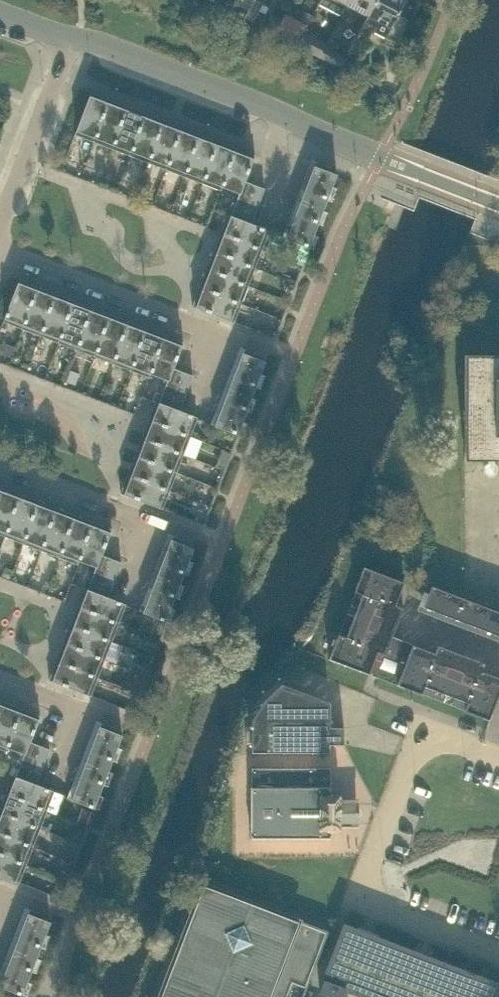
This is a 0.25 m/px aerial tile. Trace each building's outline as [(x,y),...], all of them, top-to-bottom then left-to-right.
[(262,4),(269,8),(274,0),(264,0),(262,4)] [(347,5),(368,16),(369,16),(377,0),(349,0),(347,5)] [(369,16),(368,16),(365,22),(376,28),(379,22),(391,28),(386,37),(398,43),(409,20),(399,15),(407,0),(377,0),(369,16)] [(306,28),(312,17),(305,13),(299,24),(306,28)] [(357,40),(351,51),(359,55),(365,44),(357,40)] [(320,56),(343,67),(348,58),(325,46),(320,56)] [(98,99),(99,95),(92,93),(91,96),(76,134),(95,141),(110,103),(109,103),(98,99)] [(116,106),(117,102),(110,100),(109,103),(110,103),(95,141),(114,148),(128,110),(127,110),(116,106)] [(134,112),(135,109),(128,106),(127,110),(128,110),(114,148),(132,155),(146,117),(145,117),(134,112)] [(152,119),(153,116),(146,113),(145,117),(146,117),(132,155),(150,162),(165,124),(163,124),(152,119)] [(170,126),(171,123),(164,120),(163,124),(165,124),(150,162),(168,169),(183,131),(181,131),(170,126)] [(188,133),(189,130),(182,127),(181,131),(183,131),(168,169),(186,176),(200,138),(199,137),(188,133)] [(206,140),(207,137),(201,134),(199,137),(200,138),(186,176),(204,183),(219,145),(217,144),(206,140)] [(224,147),(226,144),(219,141),(217,144),(219,145),(204,183),(222,190),(237,152),(236,151),(224,147)] [(237,205),(256,213),(265,188),(246,181),(256,155),(255,155),(254,158),(242,154),(244,151),(237,148),(236,151),(237,152),(222,190),(240,197),(237,205)] [(338,174),(330,171),(315,166),(306,190),(329,199),(338,174)] [(319,223),(329,199),(306,190),(297,214),(319,223)] [(256,213),(237,205),(232,216),(228,215),(225,222),(230,223),(225,234),(263,249),(270,230),(252,223),(256,213)] [(310,247),(319,223),(297,214),(287,239),(310,247)] [(263,249),(225,234),(221,233),(218,240),(223,242),(218,252),(256,267),(263,249)] [(256,267),(218,252),(214,251),(211,258),(216,259),(212,271),(249,285),(256,267)] [(249,285),(212,271),(207,269),(205,276),(209,277),(205,289),(242,303),(249,285)] [(26,285),(27,282),(20,279),(19,283),(4,321),(24,328),(38,290),(37,290),(26,285)] [(44,292),(45,289),(38,286),(37,290),(38,290),(24,328),(42,335),(57,297),(55,297),(44,292)] [(242,303),(205,289),(200,287),(198,294),(202,296),(197,308),(234,322),(242,303)] [(62,299),(63,296),(57,293),(55,297),(57,297),(42,335),(60,342),(74,304),(73,304),(62,299)] [(80,306),(81,303),(75,300),(73,304),(74,304),(60,342),(78,349),(92,311),(91,311),(80,306)] [(98,313),(100,310),(93,307),(91,311),(92,311),(78,349),(96,356),(111,318),(109,318),(98,313)] [(116,320),(118,317),(111,314),(109,318),(111,318),(96,356),(114,363),(128,325),(127,325),(116,320)] [(134,327),(136,324),(129,321),(127,325),(128,325),(114,363),(132,370),(147,332),(146,332),(134,327)] [(152,334),(154,331),(147,328),(146,332),(147,332),(132,370),(150,377),(165,339),(164,339),(152,334)] [(164,393),(184,400),(193,375),(174,368),(184,342),(183,342),(182,346),(171,341),(172,338),(165,335),(164,339),(165,339),(150,377),(168,384),(164,393)] [(266,361),(243,353),(234,377),(257,384),(266,361)] [(466,355),(465,460),(498,460),(498,355),(466,355)] [(247,410),(257,384),(234,377),(225,402),(247,410)] [(184,400),(164,393),(160,403),(156,402),(154,409),(158,410),(154,421),(191,435),(198,417),(180,410),(184,400)] [(238,434),(247,410),(225,402),(215,426),(238,434)] [(191,435),(154,421),(150,419),(147,427),(151,428),(147,439),(184,453),(191,435)] [(184,453),(147,439),(143,437),(140,445),(144,446),(140,457),(177,471),(184,453)] [(177,471),(140,457),(136,455),(133,463),(137,464),(133,475),(170,489),(177,471)] [(170,489),(133,475),(129,473),(126,481),(130,482),(126,494),(122,492),(121,493),(163,509),(170,489)] [(10,490),(3,487),(2,490),(2,491),(0,497),(0,533),(6,536),(21,498),(20,497),(9,493),(10,490)] [(27,500),(28,497),(21,494),(20,497),(21,498),(6,536),(25,543),(39,505),(38,504),(27,500)] [(45,507),(46,503),(39,501),(38,504),(39,505),(25,543),(42,550),(57,512),(56,511),(45,507)] [(63,514),(64,510),(57,508),(56,511),(57,512),(42,550),(60,557),(75,519),(74,518),(63,514)] [(81,521),(82,517),(75,515),(74,518),(75,519),(60,557),(78,564),(93,526),(92,525),(81,521)] [(94,521),(92,525),(93,526),(78,564),(96,571),(93,580),(112,588),(122,562),(103,555),(112,529),(110,532),(99,528),(100,524),(94,521)] [(194,548),(186,545),(172,539),(162,564),(185,573),(194,548)] [(176,597),(185,573),(162,564),(153,588),(176,597)] [(392,637),(403,607),(396,604),(404,582),(364,567),(355,591),(363,594),(346,637),(338,634),(329,659),(369,674),(370,673),(398,683),(398,685),(422,694),(425,686),(468,702),(465,710),(489,720),(498,695),(498,677),(482,671),(485,663),(438,645),(435,653),(392,637)] [(108,597),(112,588),(93,580),(89,590),(85,588),(82,595),(86,597),(82,608),(119,623),(126,604),(108,597)] [(432,586),(424,606),(498,635),(498,611),(432,586)] [(166,621),(176,597),(153,588),(144,612),(166,621)] [(82,608),(78,606),(75,613),(79,615),(75,626),(112,640),(119,623),(82,608)] [(112,640),(75,626),(71,624),(68,631),(72,633),(68,644),(68,645),(105,659),(112,640)] [(68,645),(68,644),(64,642),(61,649),(66,651),(61,662),(98,677),(105,659),(68,645)] [(61,662),(57,660),(54,668),(59,669),(54,680),(50,679),(50,680),(91,695),(98,677),(61,662)] [(265,701),(253,720),(253,738),(254,738),(266,738),(266,752),(330,752),(330,744),(344,744),(344,727),(330,727),(330,702),(283,684),(267,699),(265,701)] [(11,704),(4,701),(2,705),(3,705),(0,713),(0,748),(7,750),(21,712),(20,712),(9,707),(11,704)] [(27,714),(29,711),(22,708),(20,712),(21,712),(7,750),(25,757),(21,766),(41,774),(50,749),(31,741),(41,716),(40,715),(39,719),(27,714)] [(53,738),(60,721),(51,717),(44,734),(53,738)] [(123,735),(115,732),(101,727),(92,751),(114,759),(123,735)] [(104,784),(114,759),(92,751),(83,776),(104,784)] [(37,784),(41,774),(21,766),(17,776),(13,775),(10,782),(14,784),(10,794),(10,795),(49,810),(56,791),(37,784)] [(326,777),(331,777),(330,768),(253,768),(253,787),(252,787),(252,837),(331,837),(331,827),(340,827),(340,817),(338,817),(338,808),(340,808),(340,798),(331,798),(331,787),(326,787),(326,777)] [(95,808),(104,784),(83,776),(74,799),(95,808)] [(42,828),(49,810),(10,795),(10,794),(6,793),(3,800),(8,802),(3,813),(3,814),(42,828)] [(3,813),(0,811),(0,820),(1,820),(0,821),(0,833),(35,846),(42,828),(3,814),(3,813)] [(28,865),(35,846),(0,833),(0,854),(28,865)] [(20,883),(28,865),(0,854),(0,875),(20,883)] [(204,885),(208,873),(207,872),(203,881),(159,996),(303,996),(329,931),(299,919),(299,921),(286,916),(287,915),(218,888),(218,890),(204,885)] [(51,921),(43,918),(28,913),(19,938),(41,946),(51,921)] [(357,930),(345,925),(326,974),(327,974),(320,992),(334,996),(343,996),(346,988),(369,996),(494,996),(498,988),(403,952),(404,948),(374,937),(373,940),(359,935),(361,931),(357,930)] [(32,970),(41,946),(19,938),(9,962),(32,970)] [(23,995),(32,970),(9,962),(0,986),(23,995)]
